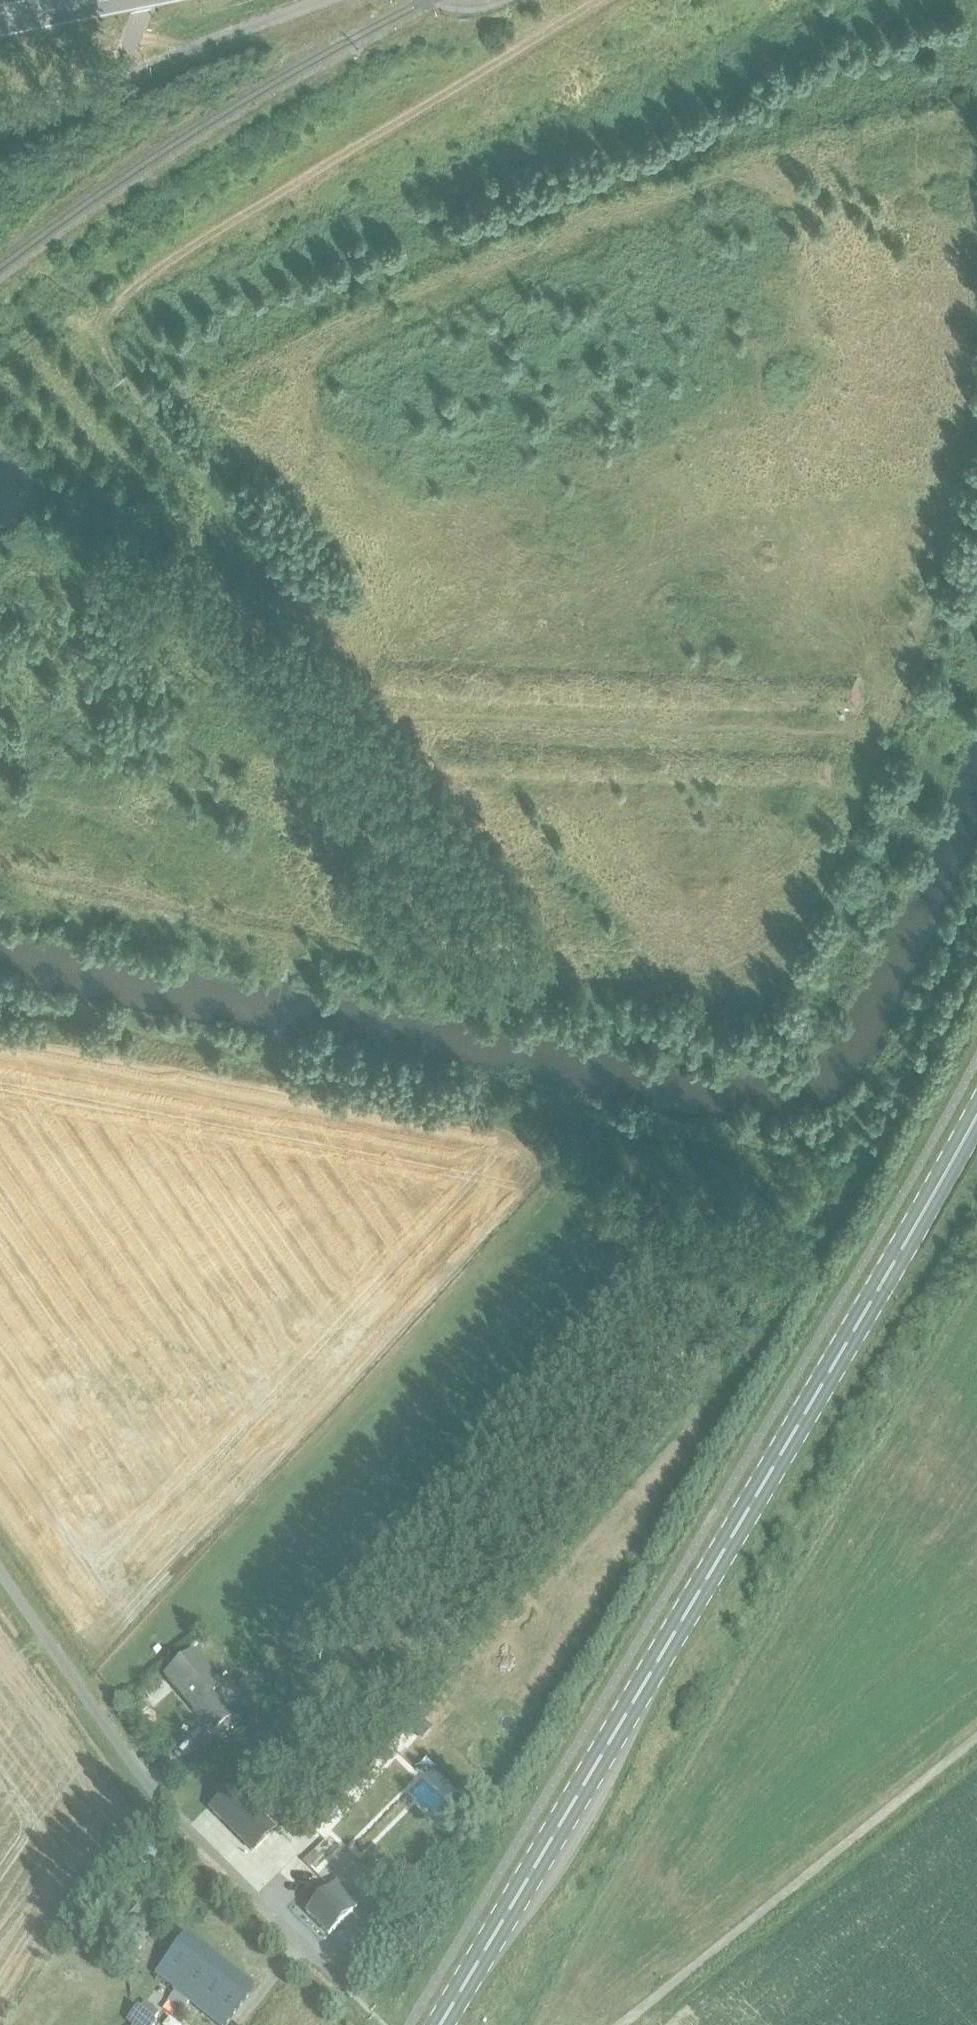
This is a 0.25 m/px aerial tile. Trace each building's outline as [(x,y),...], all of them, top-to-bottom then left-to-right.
[(164,1678),(191,1709),(211,1733),(231,1717),(211,1693),(220,1685),(193,1653),(164,1678)] [(275,1829),(232,1787),(210,1809),(252,1851),(275,1829)] [(326,1879),(337,1869),(313,1845),(303,1856),(326,1879)] [(319,1879),(296,1856),(289,1849),(274,1864),(281,1872),(280,1873),(303,1895),(319,1879)] [(330,1890),(307,1913),(329,1936),(361,1904),(342,1885),(333,1893),(330,1890)] [(205,1952),(185,1937),(155,1975),(175,1991),(167,2002),(168,2003),(163,2009),(175,2019),(181,2013),(196,2024),(228,2024),(256,1990),(205,1952)] [(137,2008),(129,2017),(136,2022),(134,2024),(155,2024),(156,2023),(137,2008)]
